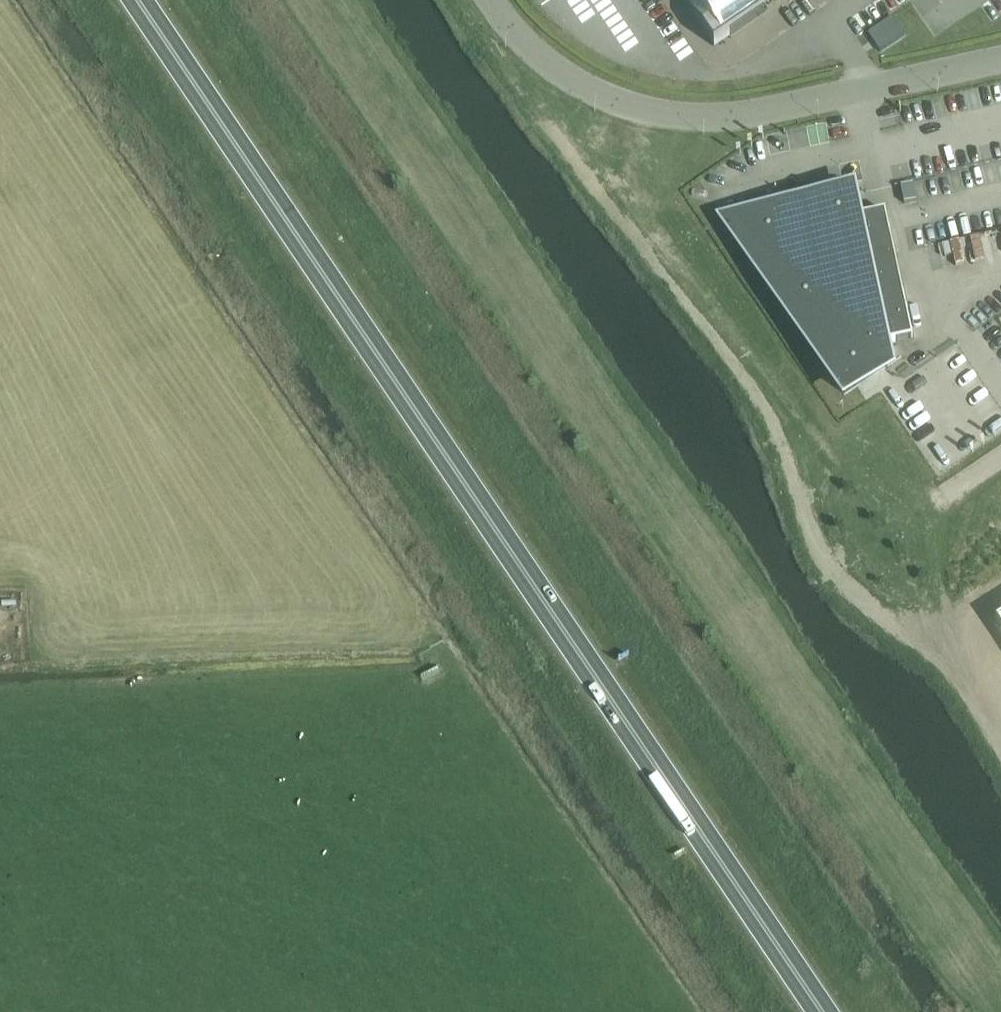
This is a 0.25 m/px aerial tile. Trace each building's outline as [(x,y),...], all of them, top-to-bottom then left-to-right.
[(782,0),(682,0),(714,46),(730,35),(782,0)] [(848,192),(726,219),(843,393),(885,363),(881,342),(911,335),(883,209),(853,216),(848,192)] [(953,268),(978,265),(974,229),(949,232),(953,268)]
